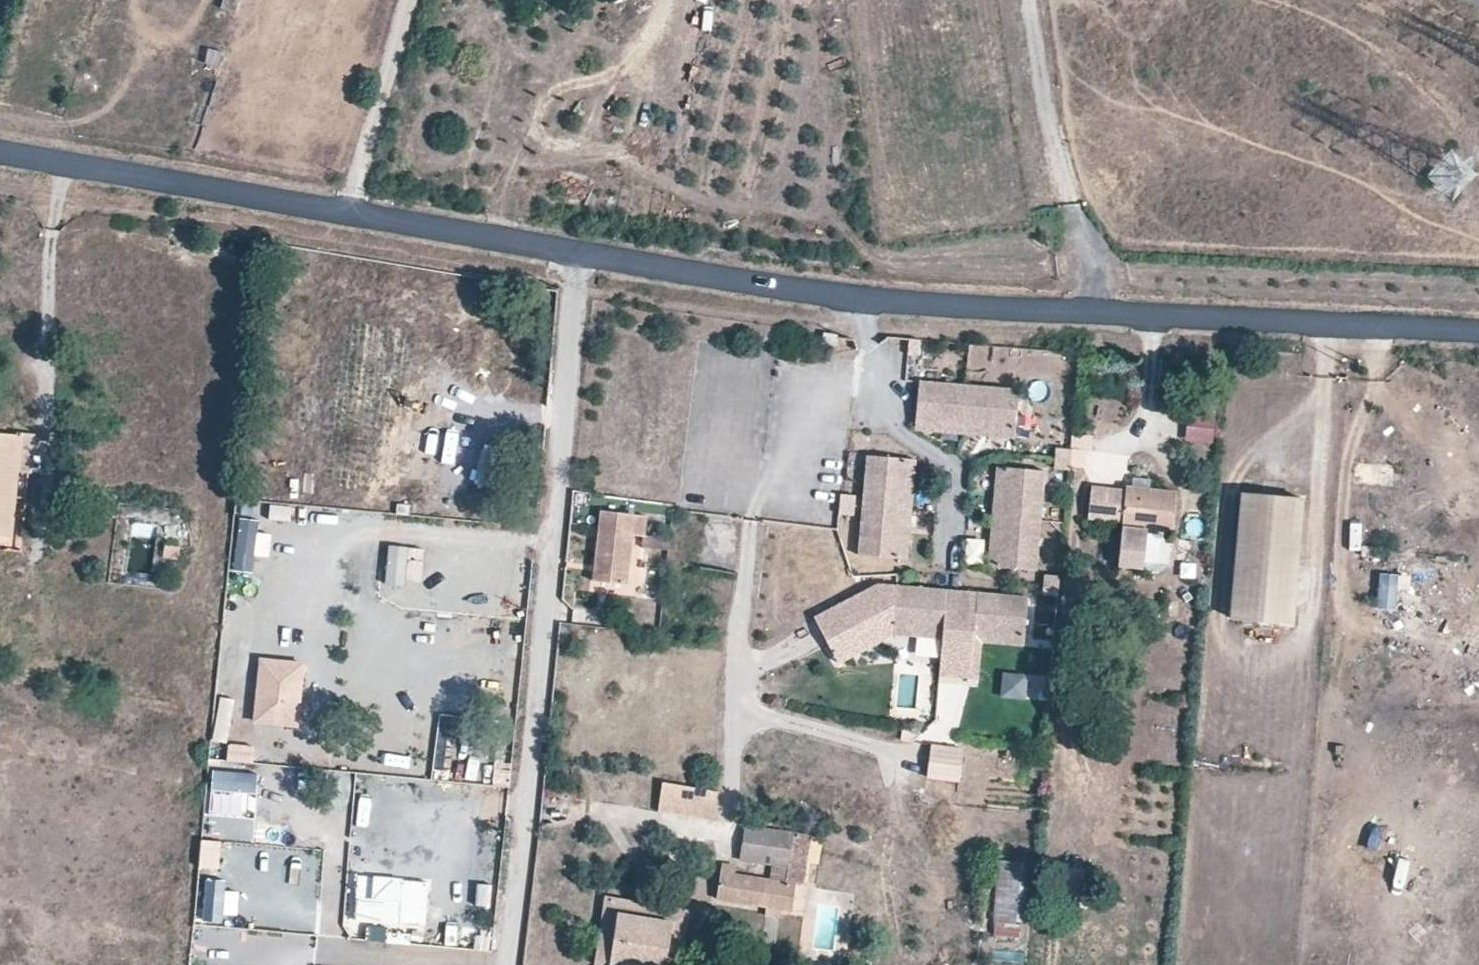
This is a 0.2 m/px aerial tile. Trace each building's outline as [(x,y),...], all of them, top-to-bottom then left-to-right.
[(205,66),(221,70),(224,52),(208,49),(205,66)] [(966,428),(970,384),(919,380),(915,423),(966,428)] [(1016,432),(1020,388),(970,384),(966,428),(1016,432)] [(1186,443),(1217,444),(1218,415),(1188,414),(1186,443)] [(965,435),(966,428),(915,423),(915,431),(965,435)] [(1016,439),(1016,432),(966,428),(965,435),(1016,439)] [(33,474),(38,433),(24,432),(20,472),(33,474)] [(23,436),(0,433),(0,535),(13,537),(23,436)] [(477,487),(503,489),(505,452),(480,450),(477,487)] [(905,508),(909,458),(866,454),(862,505),(905,508)] [(916,458),(909,458),(905,508),(912,509),(916,458)] [(1004,467),(996,466),(992,516),(999,517),(1004,467)] [(1047,470),(1004,467),(999,517),(1042,521),(1047,470)] [(1151,487),(1152,478),(1133,476),(1132,485),(1151,487)] [(1174,530),(1179,490),(1151,487),(1132,485),(1126,484),(1125,490),(1107,488),(1103,520),(1123,522),(1117,567),(1145,571),(1146,563),(1149,532),(1150,528),(1174,530)] [(1103,520),(1107,488),(1091,485),(1087,518),(1103,520)] [(1299,631),(1310,500),(1241,494),(1230,625),(1299,631)] [(857,519),(858,496),(841,495),(839,518),(857,519)] [(900,559),(905,508),(862,505),(858,555),(900,559)] [(275,522),(276,508),(240,506),(240,521),(275,522)] [(912,509),(905,508),(900,559),(908,560),(912,509)] [(627,584),(633,535),(644,536),(647,515),(601,510),(593,580),(627,584)] [(999,517),(992,516),(988,567),(995,568),(999,517)] [(1042,521),(999,517),(995,568),(1038,572),(1042,521)] [(1159,564),(1162,534),(1149,532),(1146,563),(1159,564)] [(966,565),(986,566),(987,540),(967,539),(966,565)] [(180,560),(182,547),(166,544),(164,558),(180,560)] [(237,564),(257,562),(256,547),(236,548),(237,564)] [(1407,612),(1410,577),(1379,574),(1376,609),(1407,612)] [(897,638),(900,586),(879,585),(815,618),(841,663),(897,638)] [(961,592),(900,586),(897,638),(946,642),(958,643),(961,592)] [(961,592),(958,643),(979,645),(1025,649),(1030,597),(961,592)] [(958,643),(946,642),(943,679),(976,682),(979,645),(958,643)] [(308,663),(262,659),(256,724),(302,729),(308,663)] [(1003,673),(1001,699),(1032,701),(1034,675),(1003,673)] [(214,716),(213,761),(228,761),(230,716),(214,716)] [(310,739),(264,733),(262,749),(308,756),(310,739)] [(230,746),(228,763),(253,765),(254,749),(230,746)] [(965,749),(934,746),(930,780),(961,784),(965,749)] [(297,775),(265,771),(262,792),(294,796),(297,775)] [(235,777),(235,806),(250,806),(250,777),(235,777)] [(719,795),(662,785),(657,813),(714,822),(719,795)] [(790,867),(795,832),(745,824),(739,860),(770,865),(790,867)] [(805,884),(812,834),(795,832),(790,867),(788,882),(797,883),(805,884)] [(1027,919),(1032,862),(999,859),(995,917),(1027,919)] [(790,867),(770,865),(768,879),(788,882),(790,867)] [(793,910),(797,883),(788,882),(768,879),(722,872),(718,899),(793,910)] [(359,902),(357,926),(426,934),(431,888),(377,882),(374,904),(359,902)] [(278,929),(282,884),(267,883),(263,927),(278,929)] [(688,916),(606,902),(596,964),(610,964),(617,917),(673,927),(667,964),(680,964),(688,916)] [(610,964),(667,964),(673,927),(617,917),(610,964)] [(494,946),(494,929),(461,929),(461,946),(494,946)]
